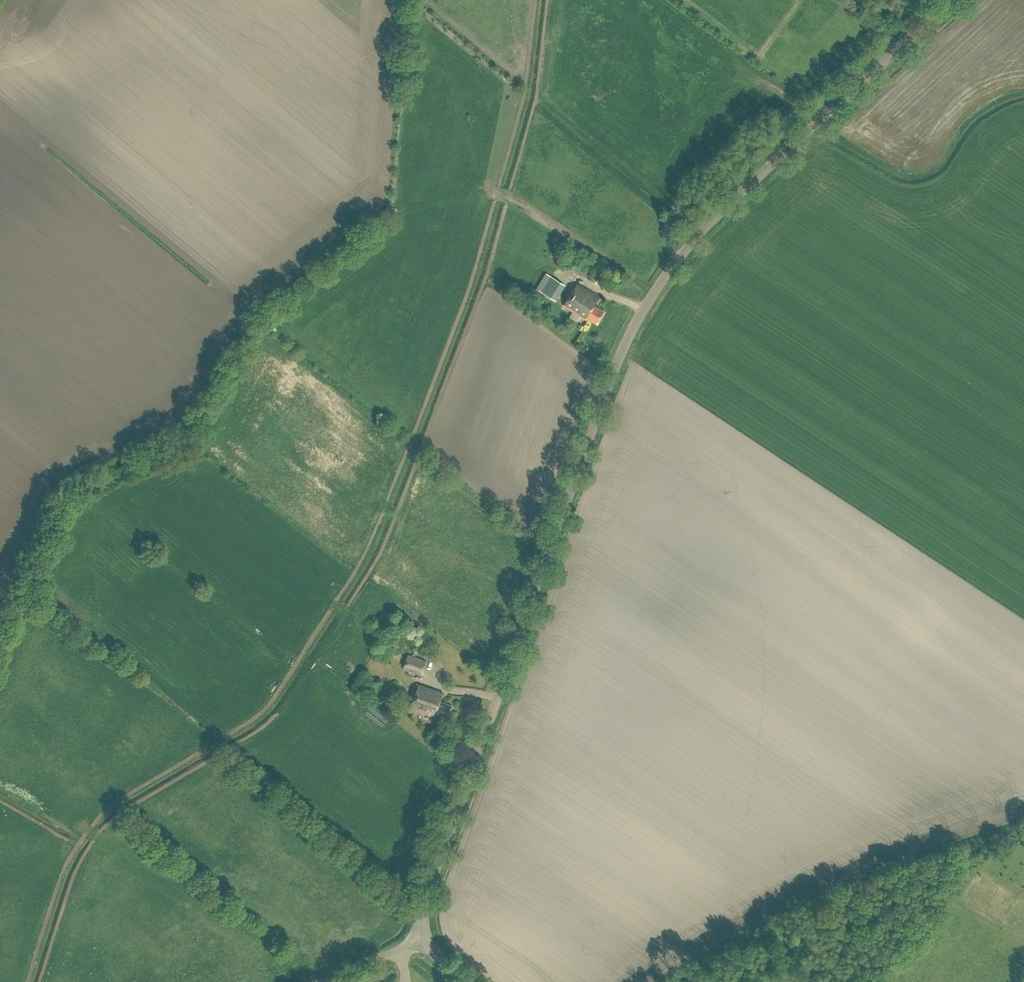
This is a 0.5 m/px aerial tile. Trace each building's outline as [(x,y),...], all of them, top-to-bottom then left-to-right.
[(671,230),(674,227),(666,220),(662,223),(663,224),(671,230)] [(663,224),(660,229),(667,235),(671,230),(663,224)] [(560,239),(555,247),(565,254),(570,245),(560,239)] [(580,261),(576,268),(585,274),(590,268),(580,261)] [(552,277),(542,293),(555,301),(565,285),(552,277)] [(597,324),(605,312),(594,305),(600,296),(578,282),(563,306),(585,319),(586,317),(597,324)] [(423,677),(428,662),(409,655),(403,670),(423,677)] [(349,666),(345,670),(352,676),(356,672),(349,666)] [(447,719),(452,705),(441,701),(444,692),(419,683),(410,709),(429,715),(430,715),(440,719),(441,717),(447,719)]
